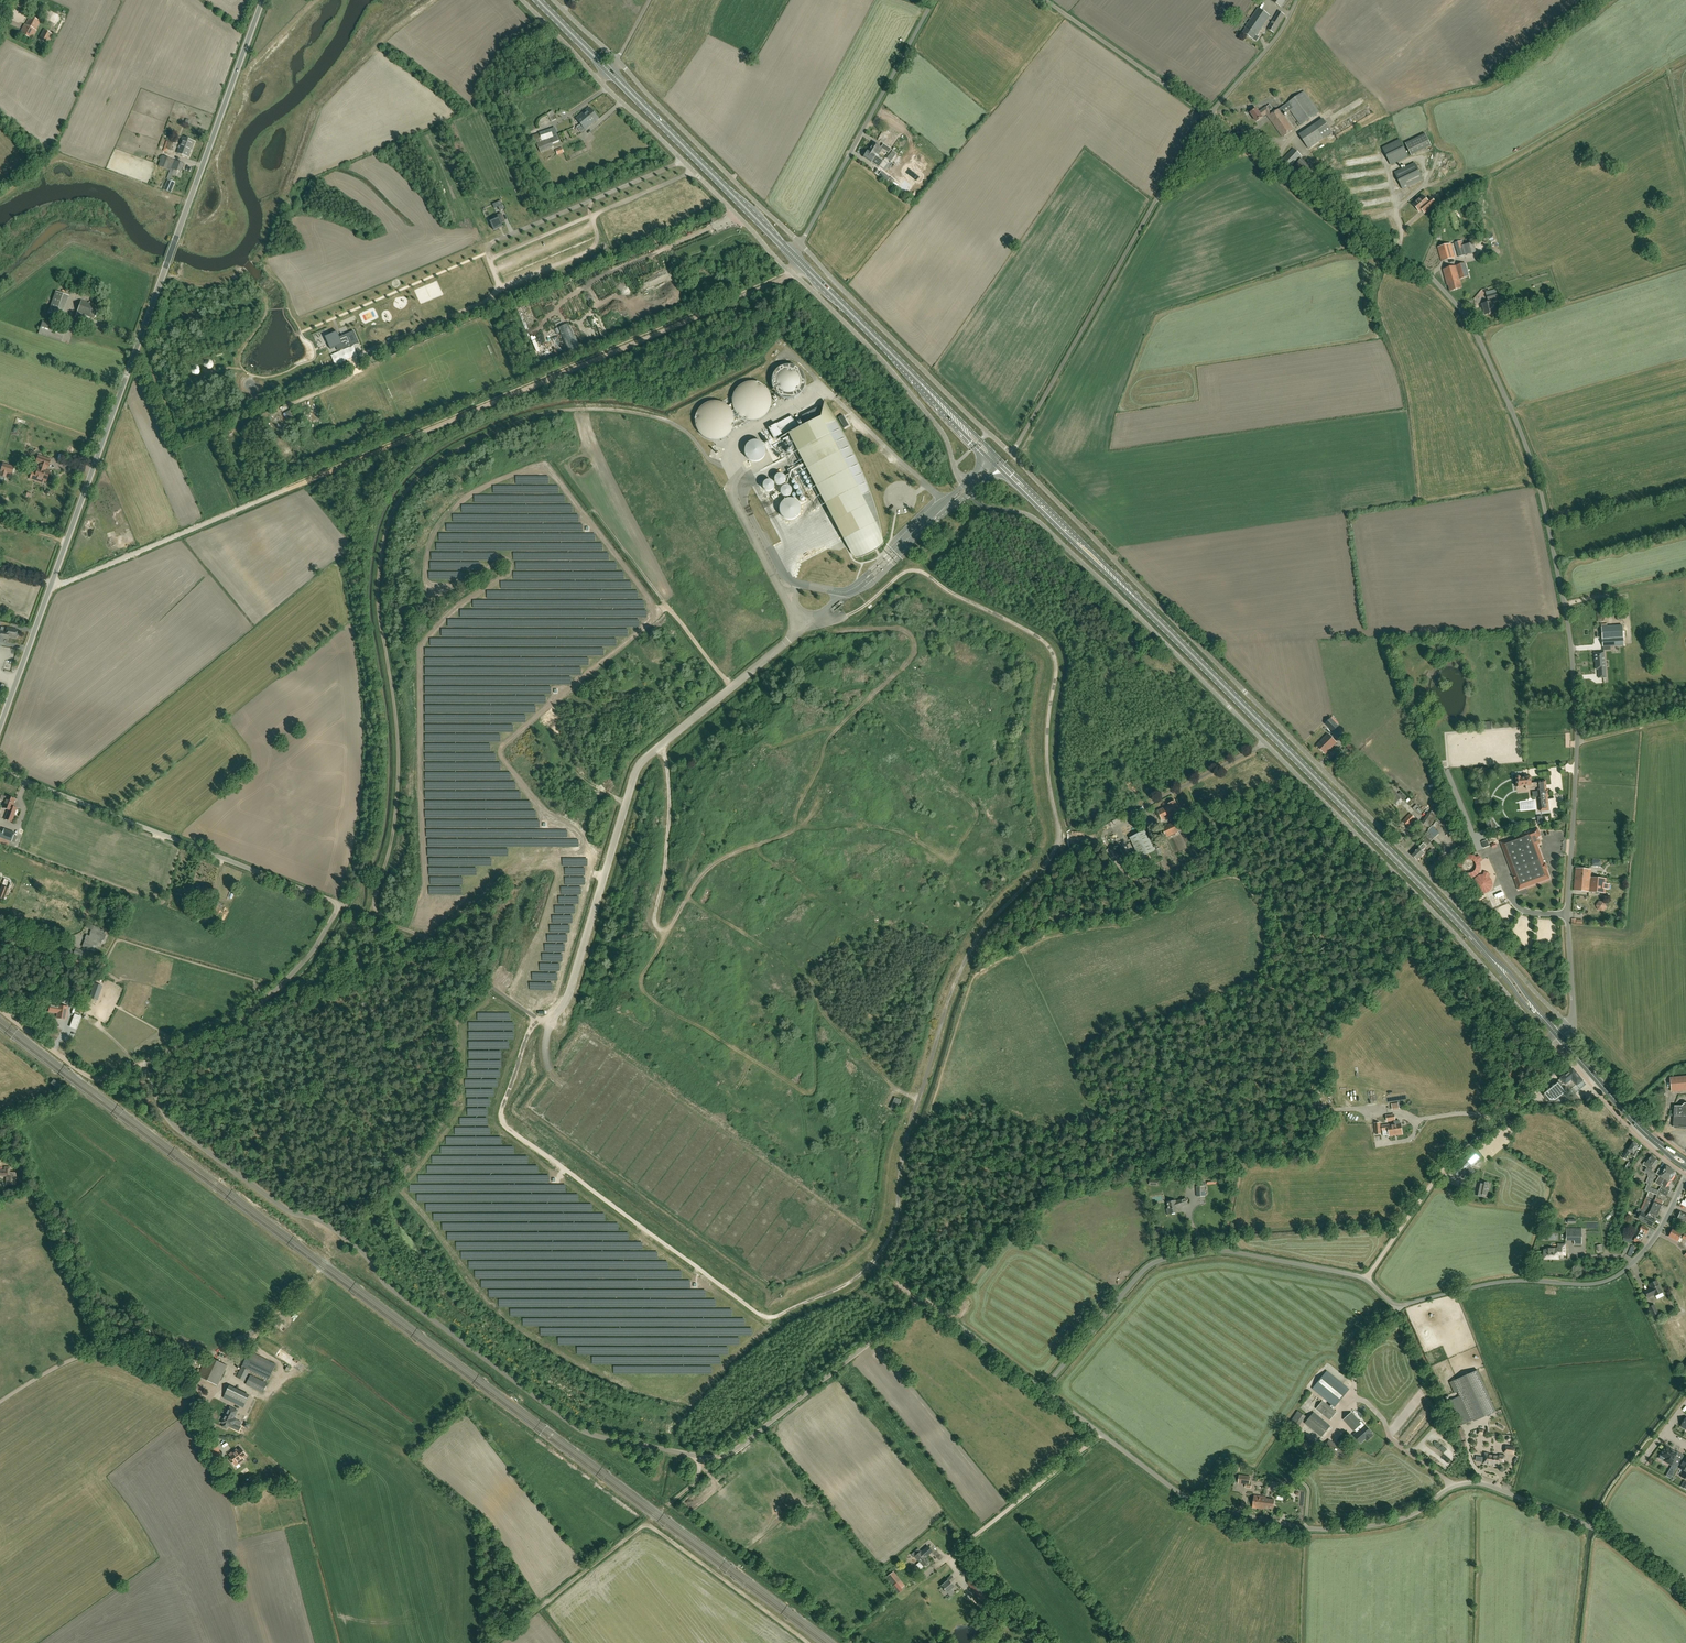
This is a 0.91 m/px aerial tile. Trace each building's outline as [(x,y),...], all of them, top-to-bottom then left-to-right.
[(28,5),(27,4),(19,0),(16,0),(13,6),(21,11),(23,7),(26,9),(28,5)] [(1257,35),(1270,16),(1258,8),(1251,19),(1245,27),(1246,28),(1243,32),(1253,39),(1256,35),(1257,35)] [(1284,15),(1278,11),(1268,29),(1273,33),(1284,15)] [(34,32),(40,21),(30,16),(25,26),(24,25),(20,33),(32,39),(35,33),(34,32)] [(52,34),(43,30),(38,39),(47,44),(52,34)] [(1319,112),(1304,91),(1286,104),(1279,109),(1275,112),(1270,105),(1267,107),(1266,107),(1259,112),(1256,109),(1250,113),(1256,121),(1262,117),(1266,114),(1271,121),(1272,121),(1283,137),(1282,137),(1283,137),(1293,130),(1293,129),(1293,130),(1283,115),(1290,110),(1301,125),(1319,112)] [(594,113),(589,107),(576,118),(580,124),(594,113)] [(552,121),(556,119),(552,111),(547,114),(552,121)] [(599,118),(594,113),(580,124),(585,129),(599,118)] [(1323,139),(1314,124),(1298,134),(1308,149),(1323,139)] [(539,134),(541,140),(553,136),(550,129),(539,133),(539,134)] [(541,140),(539,134),(532,136),(534,143),(541,140)] [(1425,134),(1405,143),(1411,155),(1431,146),(1425,134)] [(170,153),(175,139),(168,137),(163,150),(170,153)] [(177,153),(189,157),(195,141),(183,137),(177,153)] [(537,144),(540,152),(553,146),(550,138),(537,144)] [(1399,139),(1383,148),(1391,165),(1408,157),(1399,139)] [(874,155),(875,153),(878,155),(883,148),(879,146),(874,142),(868,151),(874,155)] [(1301,156),(1293,148),(1282,159),(1291,167),(1301,156)] [(886,158),(891,162),(897,154),(892,150),(886,158)] [(874,155),(868,151),(864,157),(871,162),(879,167),(883,161),(874,155)] [(167,169),(171,158),(163,155),(158,166),(167,169)] [(1246,162),(1242,167),(1246,170),(1254,160),(1249,156),(1247,159),(1243,155),(1241,158),(1246,162)] [(175,160),(167,178),(167,179),(168,179),(164,190),(171,192),(175,182),(170,180),(172,174),(180,177),(182,172),(184,164),(175,160)] [(1301,160),(1294,167),(1303,177),(1310,169),(1301,160)] [(1395,173),(1403,189),(1423,180),(1415,163),(1395,173)] [(878,176),(887,183),(891,178),(882,171),(878,176)] [(1423,196),(1413,204),(1419,212),(1426,206),(1428,210),(1436,203),(1431,197),(1427,201),(1423,196)] [(498,218),(490,221),(494,230),(503,226),(501,223),(505,221),(501,213),(497,215),(498,218)] [(1461,246),(1462,245),(1461,241),(1454,243),(1458,257),(1464,256),(1462,247),(1461,246)] [(1451,244),(1437,247),(1441,262),(1454,258),(1451,244)] [(1472,245),(1462,247),(1464,256),(1464,257),(1475,255),(1472,245)] [(1453,291),(1462,288),(1460,279),(1469,276),(1465,263),(1443,270),(1447,285),(1450,284),(1453,291)] [(1487,300),(1497,297),(1496,289),(1486,292),(1487,300)] [(93,296),(103,300),(105,294),(95,291),(93,296)] [(69,297),(55,292),(48,312),(62,318),(69,297)] [(89,302),(89,303),(81,300),(75,318),(84,322),(86,316),(94,319),(98,307),(92,304),(93,303),(89,302)] [(1492,301),(1482,304),(1485,315),(1495,312),(1492,301)] [(559,328),(569,352),(578,348),(568,324),(559,328)] [(337,332),(325,337),(331,349),(336,347),(342,344),(342,343),(345,342),(347,348),(359,343),(354,331),(339,337),(337,332)] [(820,406),(801,416),(805,423),(823,414),(820,409),(821,408),(820,406)] [(829,514),(830,515),(842,540),(843,539),(850,550),(855,556),(882,542),(881,531),(879,521),(876,511),(873,501),(870,492),(867,484),(863,474),(859,464),(854,455),(850,446),(845,437),(841,429),(836,420),(831,412),(777,439),(781,448),(786,457),(790,466),(795,476),(800,484),(805,493),(810,501),(811,501),(820,518),(829,514)] [(843,415),(838,418),(843,427),(844,428),(849,425),(843,416),(843,415)] [(774,439),(797,426),(792,416),(768,428),(774,439)] [(49,472),(45,471),(46,467),(47,467),(50,460),(38,456),(36,463),(38,464),(40,464),(38,468),(37,468),(36,472),(32,471),(30,478),(34,480),(35,477),(43,480),(46,481),(47,478),(48,478),(49,476),(48,475),(49,472)] [(10,467),(11,466),(2,463),(0,471),(0,475),(7,477),(8,475),(10,467)] [(795,477),(791,468),(787,470),(789,473),(785,476),(788,480),(795,477)] [(1602,628),(1603,639),(1603,650),(1610,650),(1610,646),(1615,645),(1615,646),(1624,645),(1623,626),(1602,628)] [(8,639),(8,637),(16,638),(16,637),(17,637),(18,636),(18,634),(17,633),(17,630),(7,628),(6,632),(0,631),(0,638),(8,639)] [(1594,652),(1595,661),(1596,661),(1596,669),(1598,669),(1599,677),(1606,677),(1605,664),(1604,651),(1594,652)] [(1331,718),(1325,724),(1333,732),(1339,726),(1331,718)] [(1325,754),(1336,743),(1328,734),(1316,745),(1325,754)] [(1347,753),(1343,757),(1348,762),(1352,758),(1347,753)] [(1517,776),(1515,778),(1517,787),(1520,787),(1526,786),(1526,789),(1532,788),(1537,787),(1540,811),(1549,810),(1547,796),(1549,796),(1548,790),(1547,790),(1546,780),(1537,782),(1531,783),(1531,777),(1521,778),(1520,777),(1519,776),(1517,776)] [(1404,800),(1406,798),(1401,792),(1398,794),(1393,789),(1387,795),(1395,804),(1401,798),(1404,800)] [(1429,792),(1436,808),(1443,805),(1437,789),(1429,792)] [(5,819),(12,822),(17,808),(12,806),(15,799),(7,796),(2,808),(8,810),(5,819)] [(1175,801),(1168,804),(1169,805),(1157,811),(1162,820),(1173,815),(1174,816),(1180,813),(1175,801)] [(1410,806),(1419,815),(1423,812),(1414,802),(1410,806)] [(1402,821),(1408,827),(1416,819),(1410,813),(1402,821)] [(1181,830),(1176,821),(1162,827),(1167,837),(1181,830)] [(1544,863),(1543,862),(1537,844),(1540,843),(1538,837),(1541,836),(1538,828),(1521,834),(1521,835),(1500,842),(1518,890),(1549,879),(1546,870),(1547,870),(1544,863)] [(1129,837),(1139,858),(1154,850),(1145,830),(1129,837)] [(1435,837),(1428,830),(1421,838),(1428,845),(1435,837)] [(3,832),(0,831),(0,838),(15,843),(17,837),(14,835),(3,831),(3,832)] [(1426,846),(1423,843),(1411,854),(1417,860),(1424,853),(1422,851),(1426,846)] [(1576,868),(1574,890),(1604,893),(1605,879),(1590,878),(1591,869),(1576,868)] [(1475,878),(1473,883),(1474,888),(1477,892),(1482,894),(1487,893),(1491,890),(1493,885),(1492,880),(1489,877),(1491,874),(1484,871),(1483,874),(1479,875),(1475,878)] [(1,885),(0,889),(0,898),(5,900),(8,891),(9,888),(1,885)] [(1599,901),(1597,905),(1599,909),(1604,910),(1606,906),(1604,902),(1599,901)] [(82,946),(85,947),(90,949),(92,944),(96,946),(98,942),(101,943),(102,940),(103,940),(105,935),(101,933),(103,930),(87,923),(86,927),(91,930),(90,933),(91,933),(89,936),(87,935),(82,946)] [(75,948),(73,954),(73,955),(81,958),(84,951),(75,948)] [(95,984),(90,997),(97,1000),(102,986),(95,984)] [(49,1012),(57,1013),(57,1018),(65,1019),(67,1007),(59,1006),(59,1002),(54,1001),(53,1005),(50,1004),(49,1012)] [(83,1013),(84,1006),(77,1005),(76,1013),(83,1014),(83,1013)] [(82,1017),(81,1017),(75,1014),(70,1028),(77,1030),(81,1018),(82,1017)] [(1566,1037),(1563,1040),(1570,1046),(1572,1044),(1566,1037)] [(1542,1094),(1549,1102),(1556,1102),(1563,1096),(1567,1093),(1582,1081),(1573,1069),(1542,1094)] [(1670,1078),(1671,1091),(1685,1090),(1685,1076),(1670,1078)] [(896,1097),(890,1109),(896,1111),(902,1100),(896,1097)] [(1670,1115),(1674,1116),(1673,1126),(1685,1127),(1685,1103),(1682,1106),(1674,1106),(1670,1115)] [(1327,1118),(1328,1106),(1318,1106),(1317,1117),(1327,1118)] [(1388,1125),(1389,1136),(1402,1134),(1401,1123),(1388,1125)] [(1627,1149),(1623,1155),(1622,1157),(1626,1160),(1628,1157),(1627,1157),(1630,1151),(1634,1154),(1632,1156),(1635,1158),(1639,1152),(1636,1150),(1638,1146),(1633,1142),(1628,1150),(1627,1149)] [(1475,1171),(1470,1166),(1477,1159),(1471,1153),(1453,1171),(1459,1177),(1465,1171),(1470,1176),(1475,1171)] [(1651,1156),(1649,1158),(1648,1157),(1642,1164),(1647,1168),(1644,1172),(1648,1174),(1647,1175),(1649,1176),(1646,1183),(1648,1184),(1645,1191),(1648,1192),(1653,1180),(1656,1174),(1651,1171),(1653,1168),(1658,1161),(1651,1156)] [(1660,1186),(1661,1184),(1671,1169),(1666,1166),(1664,1170),(1660,1168),(1656,1173),(1659,1175),(1659,1174),(1661,1175),(1660,1176),(1655,1183),(1660,1186)] [(5,1171),(0,1170),(0,1176),(6,1176),(5,1185),(16,1185),(17,1172),(9,1172),(10,1167),(5,1167),(5,1171)] [(1669,1181),(1669,1182),(1670,1179),(1671,1180),(1674,1176),(1673,1175),(1675,1171),(1671,1169),(1661,1184),(1662,1184),(1658,1191),(1666,1196),(1668,1192),(1668,1193),(1670,1189),(1666,1186),(1669,1181)] [(1476,1183),(1474,1183),(1473,1183),(1473,1184),(1472,1185),(1472,1186),(1473,1187),(1474,1187),(1476,1187),(1474,1194),(1482,1196),(1483,1194),(1487,1195),(1488,1189),(1487,1189),(1488,1183),(1481,1182),(1481,1184),(1476,1183)] [(1205,1196),(1205,1186),(1196,1187),(1197,1197),(1205,1196)] [(1186,1198),(1176,1202),(1176,1201),(1167,1202),(1169,1209),(1167,1209),(1168,1214),(1178,1212),(1177,1207),(1182,1205),(1182,1206),(1188,1204),(1186,1198)] [(1643,1210),(1648,1212),(1655,1215),(1658,1217),(1663,1205),(1662,1205),(1663,1202),(1654,1198),(1654,1200),(1648,1198),(1643,1210)] [(1635,1215),(1639,1217),(1638,1219),(1651,1226),(1655,1219),(1653,1219),(1655,1215),(1648,1212),(1643,1210),(1642,1210),(1642,1211),(1638,1209),(1635,1215)] [(1681,1212),(1678,1218),(1685,1222),(1685,1214),(1681,1212)] [(1637,1237),(1636,1236),(1633,1241),(1640,1244),(1642,1239),(1641,1239),(1644,1233),(1646,1234),(1649,1229),(1642,1225),(1639,1230),(1640,1231),(1637,1237)] [(1566,1241),(1574,1241),(1574,1245),(1582,1245),(1582,1228),(1574,1228),(1566,1228),(1566,1241)] [(1669,1237),(1678,1241),(1680,1237),(1685,1240),(1685,1238),(1685,1235),(1679,1231),(1679,1232),(1673,1229),(1669,1237)] [(1558,1248),(1552,1248),(1546,1248),(1546,1251),(1544,1251),(1544,1252),(1543,1252),(1543,1257),(1544,1257),(1544,1259),(1558,1259),(1558,1255),(1565,1255),(1565,1244),(1558,1244),(1558,1248)] [(1649,1284),(1651,1288),(1645,1291),(1648,1298),(1654,1295),(1655,1296),(1662,1292),(1657,1281),(1649,1284)] [(1648,1307),(1649,1311),(1652,1317),(1659,1313),(1654,1304),(1648,1307)] [(285,1327),(288,1330),(304,1313),(301,1311),(299,1313),(297,1312),(286,1323),(287,1324),(285,1327)] [(267,1384),(267,1383),(268,1380),(276,1364),(249,1352),(237,1377),(245,1381),(250,1371),(256,1374),(254,1377),(251,1375),(246,1384),(263,1393),(267,1384)] [(208,1356),(198,1376),(217,1385),(227,1365),(208,1356)] [(1448,1402),(1449,1403),(1457,1423),(1456,1423),(1456,1424),(1457,1424),(1458,1426),(1473,1419),(1474,1421),(1496,1412),(1478,1370),(1450,1382),(1455,1393),(1458,1391),(1460,1396),(1448,1402)] [(1349,1389),(1327,1371),(1312,1389),(1335,1407),(1349,1389)] [(243,1408),(249,1396),(229,1386),(224,1398),(243,1408)] [(1316,1409),(1330,1420),(1337,1412),(1323,1401),(1316,1409)] [(225,1417),(224,1416),(221,1422),(224,1424),(223,1424),(227,1426),(228,1426),(233,1428),(235,1423),(240,1426),(242,1423),(237,1420),(234,1418),(238,1411),(230,1407),(225,1417)] [(1287,1427),(1295,1432),(1306,1416),(1298,1411),(1287,1427)] [(1314,1412),(1304,1423),(1321,1437),(1331,1426),(1314,1412)] [(1361,1424),(1351,1413),(1344,1419),(1354,1430),(1355,1429),(1357,1432),(1354,1435),(1361,1442),(1365,1439),(1366,1441),(1373,1435),(1371,1433),(1372,1432),(1365,1425),(1362,1427),(1360,1425),(1361,1424)] [(1458,1438),(1459,1437),(1460,1441),(1466,1439),(1465,1435),(1462,1427),(1455,1429),(1458,1438)] [(1295,1438),(1295,1439),(1312,1450),(1316,1444),(1299,1433),(1295,1438)] [(1348,1451),(1329,1440),(1324,1448),(1344,1459),(1348,1451)] [(207,1446),(215,1463),(221,1461),(214,1443),(207,1446)] [(1506,1445),(1504,1454),(1514,1455),(1515,1447),(1506,1445)] [(1670,1450),(1671,1448),(1665,1445),(1662,1451),(1662,1452),(1660,1456),(1666,1459),(1664,1461),(1670,1465),(1676,1453),(1670,1450)] [(234,1454),(231,1456),(232,1458),(230,1459),(234,1464),(238,1461),(239,1463),(244,1460),(243,1458),(246,1455),(241,1448),(238,1451),(236,1449),(233,1452),(234,1454)] [(1499,1456),(1492,1455),(1488,1455),(1488,1454),(1484,1453),(1484,1458),(1483,1463),(1493,1464),(1493,1465),(1498,1466),(1499,1462),(1504,1463),(1505,1456),(1499,1455),(1499,1456)] [(1676,1457),(1669,1470),(1674,1472),(1681,1460),(1676,1457)] [(1239,1475),(1238,1484),(1246,1485),(1246,1488),(1251,1488),(1252,1483),(1250,1483),(1251,1477),(1239,1475)] [(1286,1493),(1293,1494),(1294,1486),(1287,1485),(1286,1493)] [(1262,1503),(1263,1496),(1254,1495),(1253,1507),(1264,1509),(1264,1508),(1265,1503),(1262,1503)] [(1266,1497),(1263,1496),(1262,1503),(1265,1503),(1264,1508),(1273,1509),(1274,1499),(1266,1498),(1266,1497)] [(918,1549),(911,1555),(914,1557),(915,1556),(919,1562),(916,1565),(920,1569),(924,1565),(925,1566),(926,1566),(928,1565),(928,1564),(928,1563),(929,1562),(925,1558),(932,1551),(928,1546),(921,1552),(918,1549)] [(887,1576),(894,1585),(899,1580),(893,1572),(887,1576)] [(945,1583),(942,1586),(946,1592),(953,1586),(950,1582),(954,1579),(951,1576),(944,1582),(945,1583)] [(981,1601),(987,1596),(988,1595),(981,1586),(981,1585),(975,1577),(972,1579),(967,1583),(981,1601)]
